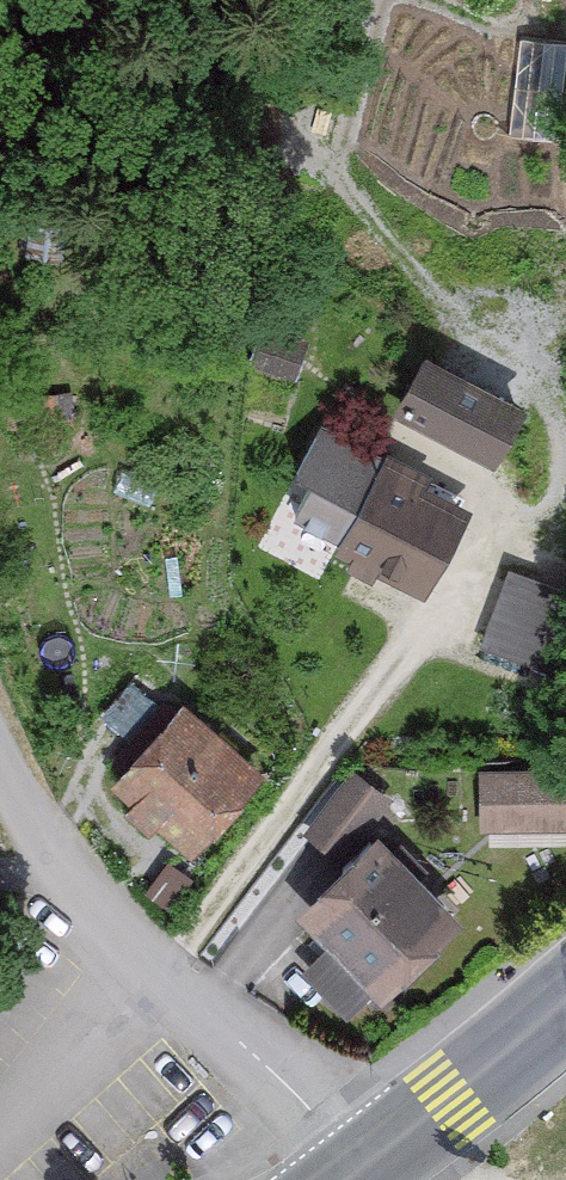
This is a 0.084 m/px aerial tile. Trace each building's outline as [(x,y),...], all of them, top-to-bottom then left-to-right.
[(284,377),(295,344),(253,329),(242,363),(284,377)] [(516,405),(412,356),(392,399),(405,405),(397,422),(488,464),(516,405)] [(48,398),(0,401),(0,437),(9,436),(11,458),(53,454),(48,398)] [(413,600),(457,508),(417,490),(423,478),(308,424),(283,477),(298,484),(280,521),(323,541),(316,554),(413,600)] [(545,602),(489,587),(471,651),(528,666),(545,602)] [(100,787),(186,853),(251,769),(166,703),(100,787)] [(325,860),(373,798),(339,773),(292,834),(325,860)] [(564,773),(468,773),(468,831),(564,830),(564,773)] [(362,997),(446,918),(363,831),(280,911),(362,997)] [(173,874),(157,865),(140,895),(156,905),(173,874)]
